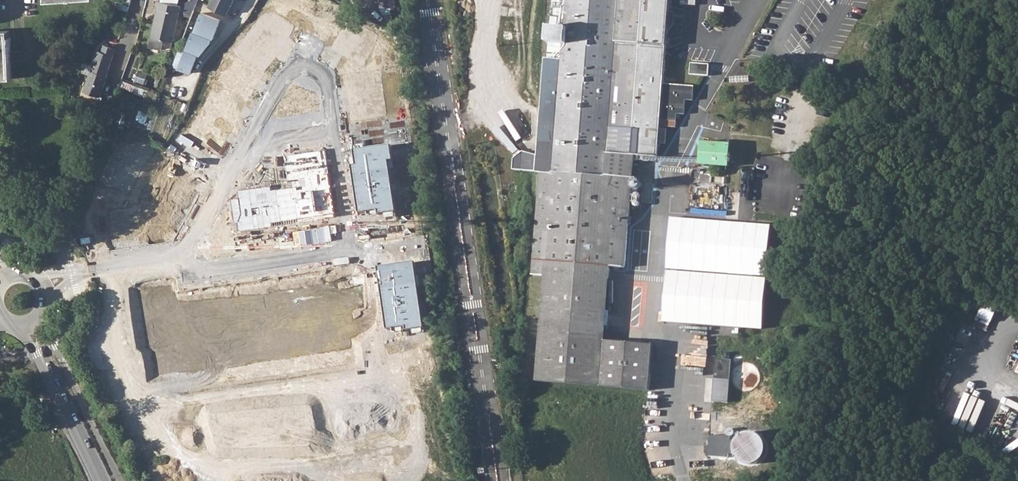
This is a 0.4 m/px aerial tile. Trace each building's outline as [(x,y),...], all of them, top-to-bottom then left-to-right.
[(157,8),(149,46),(161,49),(163,39),(172,41),(180,5),(158,0),(156,0),(155,8),(157,8)] [(186,1),(183,12),(191,15),(198,0),(188,0),(186,1)] [(209,5),(227,13),(233,0),(211,0),(209,5)] [(391,0),(381,0),(382,9),(392,8),(391,0)] [(537,369),(537,381),(649,390),(652,357),(653,343),(647,343),(605,340),(609,287),(620,275),(618,271),(610,281),(611,266),(617,267),(625,268),(630,210),(635,155),(658,157),(661,120),(677,122),(677,114),(685,115),(686,100),(694,101),(695,87),(663,84),(670,0),(553,0),(549,58),(561,59),(553,173),(541,172),(535,259),(546,260),(542,320),(537,369)] [(220,19),(202,12),(195,31),(212,37),(213,38),(220,19)] [(11,51),(10,51),(9,41),(10,41),(10,30),(0,31),(0,79),(11,78),(10,62),(11,62),(11,51)] [(198,53),(200,54),(210,43),(212,37),(193,30),(186,49),(198,53)] [(114,50),(102,47),(100,51),(98,51),(83,92),(99,97),(104,82),(103,81),(114,50)] [(173,65),(191,72),(198,53),(186,49),(180,47),(173,65)] [(690,74),(708,75),(709,73),(709,63),(691,62),(690,74)] [(743,82),(739,96),(761,103),(766,89),(743,82)] [(702,142),(700,164),(730,167),(731,144),(702,142)] [(250,205),(241,206),(244,244),(253,244),(250,205)] [(714,400),(730,401),(734,359),(718,358),(714,400)] [(749,361),(735,378),(752,393),(767,376),(749,361)] [(713,397),(715,378),(708,377),(706,396),(713,397)]
